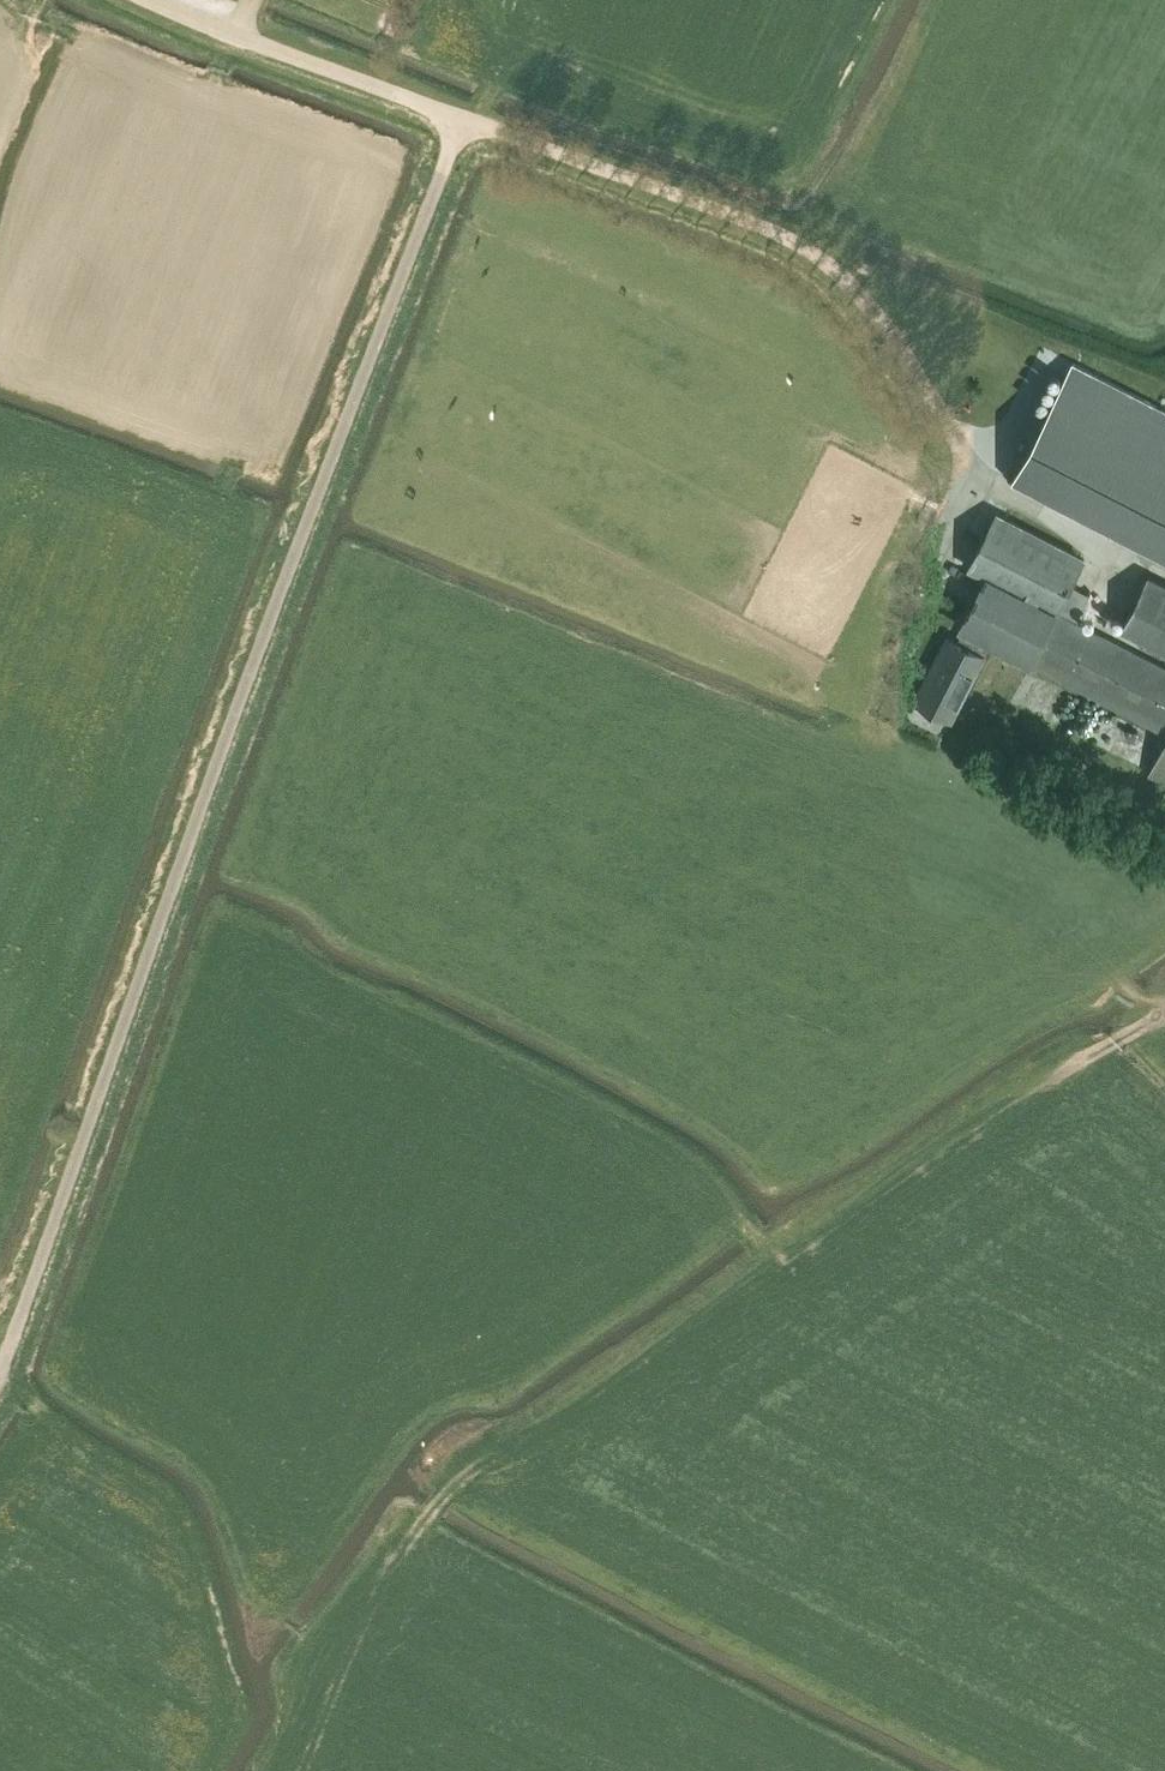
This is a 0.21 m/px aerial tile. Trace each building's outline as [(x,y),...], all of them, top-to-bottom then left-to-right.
[(873,264),(864,259),(860,267),(869,272),(873,264)] [(1074,362),(1025,458),(1164,530),(1164,408),(1074,362)] [(992,641),(1164,730),(1164,665),(1077,620),(1091,593),(1071,584),(1085,558),(998,513),(970,566),(986,575),(961,625),(965,628),(959,641),(949,635),(915,700),(952,718),(992,641)] [(1123,627),(1164,649),(1164,581),(1150,574),(1123,627)] [(1150,772),(1164,780),(1164,743),(1150,772)]
